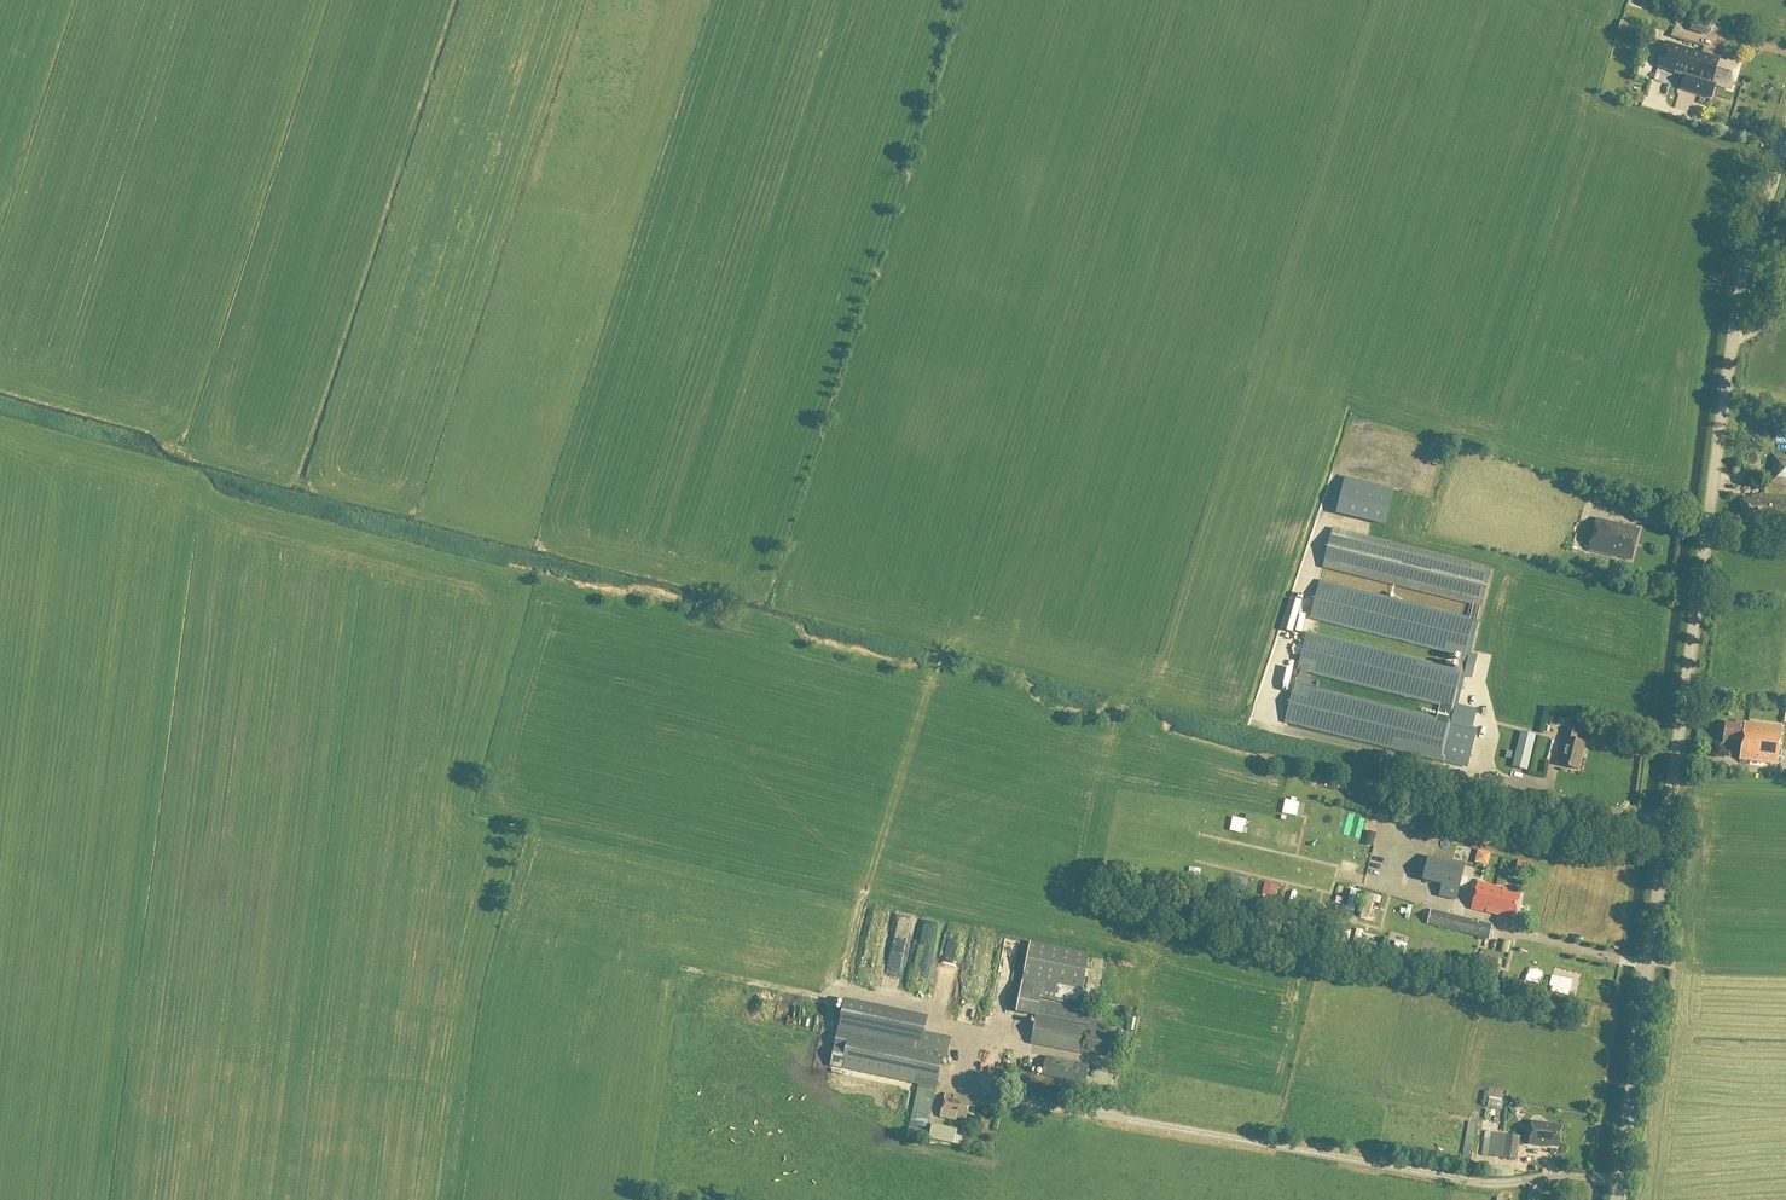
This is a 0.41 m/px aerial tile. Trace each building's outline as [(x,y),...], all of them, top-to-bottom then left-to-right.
[(1676,21),(1679,11),(1673,10),(1670,19),(1676,21)] [(1684,13),(1679,11),(1676,21),(1681,22),(1684,13)] [(1693,79),(1701,54),(1664,42),(1657,68),(1683,76),(1693,79)] [(1747,48),(1744,62),(1753,64),(1756,50),(1747,48)] [(1714,87),(1731,92),(1739,66),(1701,54),(1693,79),(1715,86),(1714,87)] [(1693,79),(1683,76),(1679,90),(1710,99),(1714,87),(1715,86),(1693,79)] [(1775,427),(1775,437),(1785,437),(1785,427),(1775,427)] [(1772,457),(1768,485),(1785,488),(1785,459),(1772,457)] [(1383,526),(1391,490),(1344,479),(1336,515),(1383,526)] [(1751,497),(1750,500),(1742,500),(1741,529),(1760,530),(1760,522),(1785,523),(1785,499),(1751,497)] [(1631,562),(1639,531),(1595,521),(1588,553),(1615,559),(1615,558),(1631,562)] [(1296,678),(1284,723),(1454,766),(1459,748),(1446,745),(1451,725),(1450,725),(1454,711),(1455,711),(1463,678),(1471,680),(1476,657),(1469,655),(1477,622),(1476,621),(1479,608),(1481,608),(1490,570),(1332,531),(1322,569),(1472,606),(1469,620),(1319,583),(1310,620),(1458,657),(1455,671),(1306,634),(1297,672),(1438,707),(1435,721),(1316,692),(1318,684),(1296,678)] [(1740,746),(1778,752),(1781,729),(1735,723),(1734,725),(1724,724),(1722,743),(1741,745),(1740,746)] [(1561,729),(1559,738),(1565,740),(1558,767),(1577,771),(1584,744),(1574,742),(1577,733),(1561,729)] [(1526,772),(1534,736),(1520,733),(1511,768),(1526,772)] [(1776,766),(1778,752),(1740,746),(1738,760),(1776,766)] [(1316,784),(1335,787),(1336,779),(1318,775),(1316,784)] [(1364,845),(1368,846),(1371,847),(1374,834),(1371,833),(1367,832),(1364,845)] [(1476,851),(1475,857),(1488,860),(1489,854),(1476,851)] [(1453,901),(1461,867),(1429,860),(1424,882),(1441,886),(1438,898),(1453,901)] [(1532,866),(1517,862),(1515,871),(1530,874),(1532,866)] [(1334,883),(1333,894),(1342,895),(1343,884),(1334,883)] [(1505,894),(1505,891),(1477,884),(1470,911),(1500,919),(1501,914),(1514,918),(1519,897),(1505,894)] [(1257,900),(1269,903),(1273,889),(1261,886),(1257,900)] [(1339,910),(1346,912),(1353,893),(1346,891),(1339,910)] [(1356,915),(1362,917),(1368,901),(1362,899),(1356,915)] [(1488,940),(1491,926),(1430,912),(1426,925),(1488,940)] [(1529,941),(1527,951),(1535,953),(1538,944),(1529,941)] [(1392,954),(1398,947),(1392,942),(1387,949),(1392,954)] [(1029,943),(1015,1012),(1036,1017),(1030,1045),(1081,1055),(1082,1053),(1109,1058),(1113,1037),(1097,1033),(1099,1020),(1088,1018),(1089,1012),(1057,1006),(1058,1004),(1086,1010),(1088,1003),(1072,999),(1072,998),(1059,995),(1061,987),(1081,991),(1088,955),(1029,943)] [(1498,958),(1480,954),(1477,966),(1495,971),(1498,958)] [(1591,971),(1589,981),(1602,983),(1604,973),(1591,971)] [(1676,972),(1674,992),(1681,993),(1683,973),(1676,972)] [(843,1003),(834,1047),(845,1050),(841,1069),(917,1085),(935,1089),(941,1061),(945,1062),(950,1039),(923,1033),(926,1020),(843,1003)] [(1083,1085),(1087,1067),(1045,1058),(1041,1076),(1083,1085)] [(908,1126),(908,1127),(926,1130),(935,1089),(917,1085),(908,1126)] [(965,1122),(969,1101),(944,1096),(940,1116),(965,1122)] [(1531,1123),(1528,1145),(1541,1146),(1541,1145),(1558,1147),(1560,1127),(1531,1123)] [(931,1127),(928,1140),(952,1145),(955,1132),(931,1127)] [(917,1140),(919,1132),(909,1129),(907,1138),(917,1140)] [(1515,1162),(1518,1138),(1490,1134),(1487,1158),(1515,1162)]
